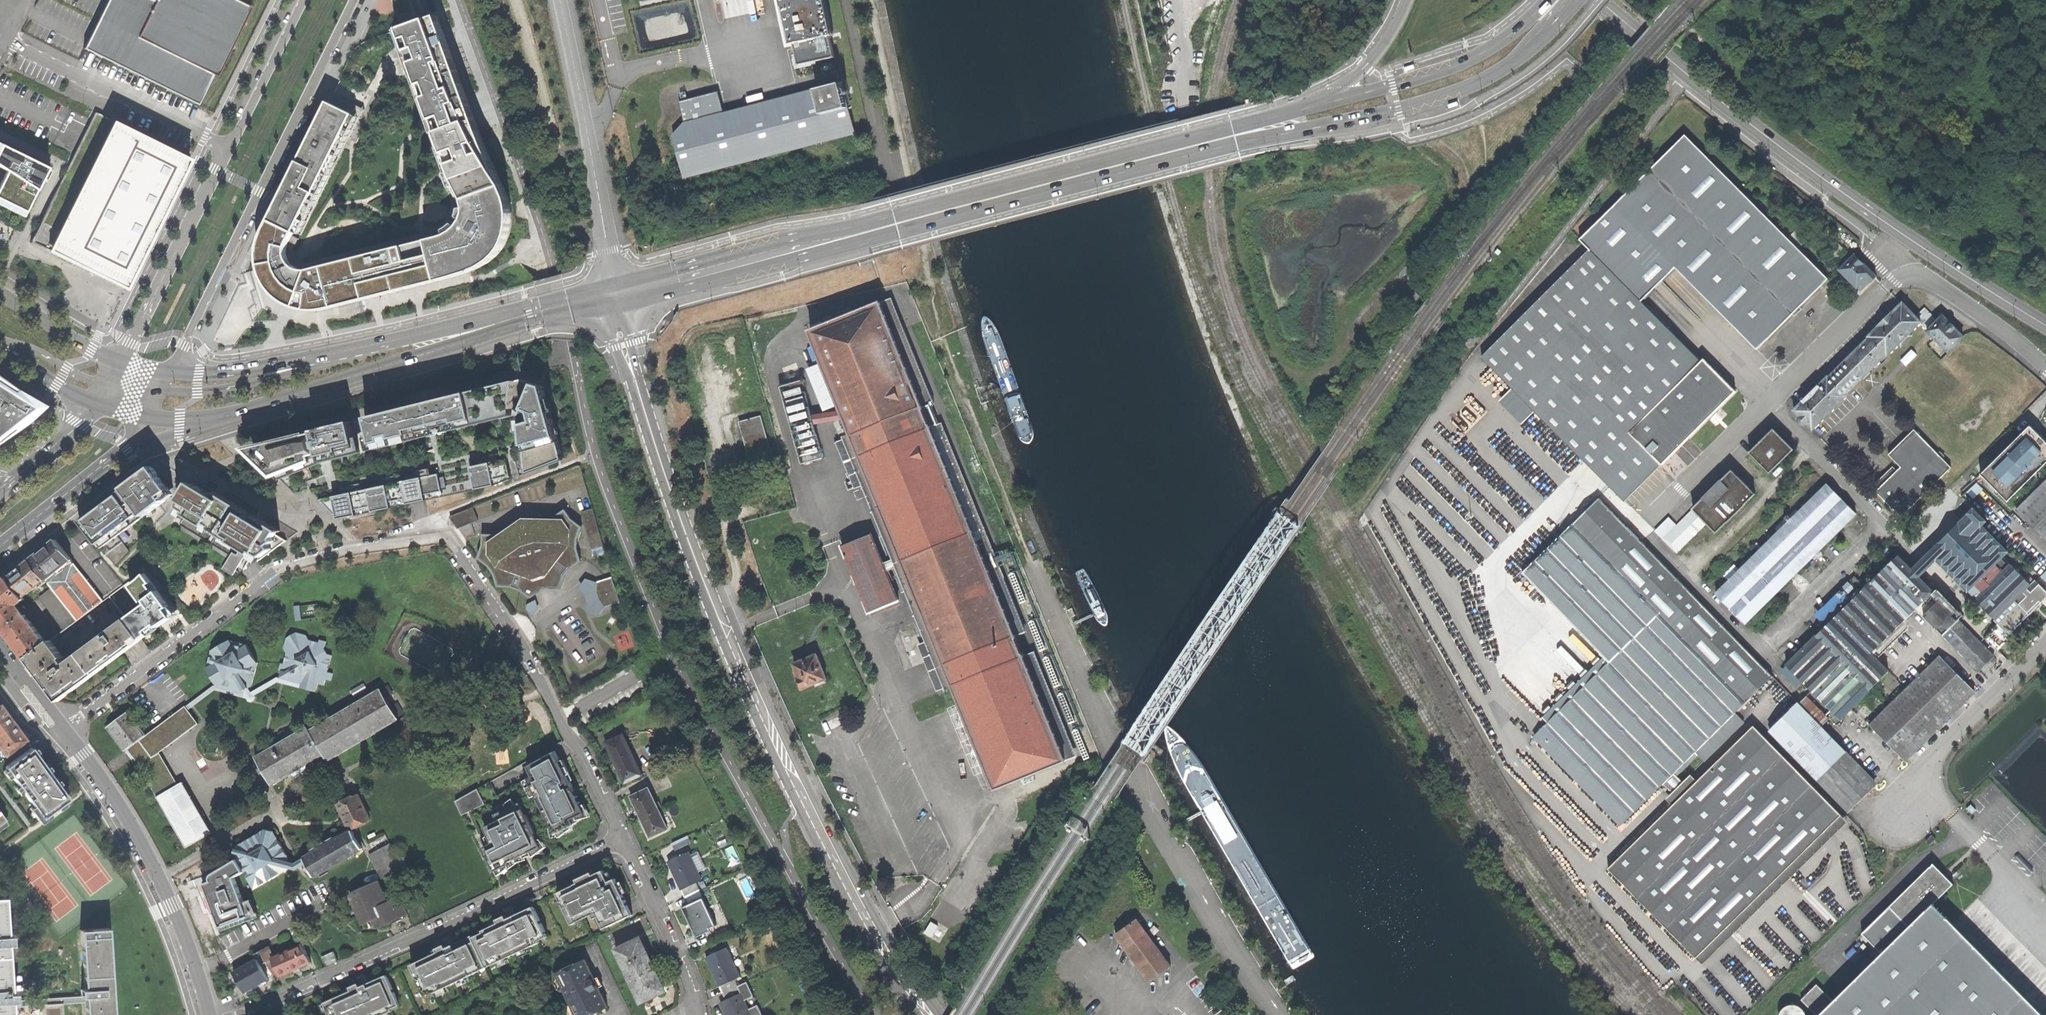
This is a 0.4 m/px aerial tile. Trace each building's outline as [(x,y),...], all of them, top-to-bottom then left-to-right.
[(196,106),(245,6),(238,3),(240,0),(104,0),(79,50),(196,106)] [(834,56),(830,35),(832,34),(825,0),(784,0),(791,34),(798,65),(834,56)] [(299,269),(293,267),(272,295),(279,300),(285,304),(294,308),(306,311),(321,311),(416,287),(463,274),(478,268),(489,260),(496,252),(502,243),(506,234),(508,223),(508,213),(504,196),(485,157),(464,102),(449,59),(434,17),(426,19),(390,33),(390,34),(397,31),(438,145),(451,182),(461,200),(462,207),(462,215),(460,221),(456,226),(453,229),(445,234),(435,238),(306,270),(299,269)] [(683,176),(853,132),(843,81),(762,102),(725,111),(720,91),(681,100),(686,121),(682,123),(672,133),(677,156),(683,176)] [(258,260),(260,267),(289,258),(288,254),(288,249),(289,243),(295,231),(302,234),(318,201),(311,198),(353,113),(327,101),(321,115),(307,142),(279,199),(269,219),(260,238),(258,251),(258,260)] [(182,167),(104,128),(39,259),(118,296),(182,167)] [(1757,348),(1829,278),(1685,133),(1580,239),(1589,248),(1481,355),(1512,386),(1499,399),(1522,423),(1535,410),(1625,501),(1736,391),(1704,358),(1701,361),(1641,300),(1676,266),(1757,348)] [(0,149),(0,209),(20,218),(41,170),(0,149)] [(1809,211),(1818,218),(1823,214),(1813,206),(1809,211)] [(1870,281),(1876,275),(1864,263),(1856,254),(1840,270),(1857,286),(1866,277),(1870,281)] [(272,295),(293,267),(291,263),(289,258),(260,267),(262,276),(266,285),(272,295)] [(827,458),(817,424),(846,420),(851,433),(844,436),(893,559),(882,563),(870,534),(841,546),(854,579),(867,613),(897,601),(885,571),(896,567),(926,641),(922,644),(940,691),(953,686),(959,702),(947,708),(973,776),(987,770),(994,789),(1064,760),(993,583),(1002,579),(992,553),(983,556),(978,544),(987,541),(982,527),(972,531),(930,425),(937,423),(929,403),(922,406),(891,330),(900,326),(889,297),(810,329),(843,411),(815,414),(805,380),(782,386),(804,464),(827,458)] [(1794,409),(1812,428),(1846,394),(1846,393),(1861,378),(1865,381),(1873,372),(1870,368),(1886,353),(1887,354),(1899,343),(1901,345),(1911,335),(1910,333),(1921,322),(1925,325),(1933,318),(1924,308),(1915,315),(1902,302),(1869,334),(1869,337),(1829,377),(1827,376),(1794,409)] [(1948,352),(1964,336),(1957,328),(1957,327),(1952,322),(1951,322),(1943,315),(1928,331),(1948,352)] [(551,383),(522,377),(491,385),(463,393),(433,401),(400,409),(369,418),(375,446),(376,450),(515,414),(519,435),(530,473),(568,460),(551,383)] [(22,422),(41,407),(15,391),(0,382),(0,439),(22,422)] [(749,459),(770,453),(759,416),(738,422),(749,459)] [(280,441),(248,449),(265,465),(281,481),(323,464),(366,452),(365,448),(364,445),(360,447),(353,422),(326,429),(280,441)] [(2017,427),(1972,472),(1992,491),(2037,446),(2017,427)] [(1794,449),(1774,429),(1750,452),(1770,473),(1794,449)] [(1901,517),(1952,468),(1915,429),(1889,453),(1901,466),(1876,490),(1901,517)] [(489,462),(472,466),(477,491),(489,489),(498,487),(496,480),(512,476),(508,459),(489,462)] [(114,493),(82,519),(104,548),(179,493),(153,463),(114,493)] [(1717,531),(1756,492),(1732,469),(1663,538),(1677,552),(1707,522),(1717,531)] [(382,487),(336,497),(340,519),(369,513),(407,505),(429,501),(428,496),(444,491),(441,474),(382,487)] [(2045,540),(2045,481),(2017,509),(2045,540)] [(1827,484),(1716,592),(1745,621),(1855,513),(1827,484)] [(282,529),(195,485),(179,511),(262,556),(282,529)] [(1734,713),(1771,676),(1599,497),(1521,573),(1602,656),(1541,716),(1548,723),(1534,736),(1621,825),(1670,776),(1672,779),(1697,754),(1703,760),(1743,722),(1734,713)] [(1977,581),(1998,561),(2001,559),(2003,557),(2007,552),(1981,524),(1985,520),(1974,508),(1911,569),(1918,576),(1936,558),(1965,592),(1977,581)] [(555,518),(525,518),(500,535),(485,534),(485,545),(481,558),(492,566),(497,573),(501,585),(515,586),(522,588),(533,596),(543,589),(548,588),(563,589),(567,576),(571,569),(584,563),(579,544),(584,526),(575,520),(567,509),(555,518)] [(43,550),(29,560),(45,579),(51,587),(78,620),(103,600),(55,540),(43,550)] [(1839,718),(1888,669),(1877,659),(1909,627),(1902,621),(1917,607),(1980,672),(1995,657),(1932,592),(1933,591),(1918,576),(1911,569),(1897,555),(1786,666),(1839,718)] [(2001,559),(1967,592),(1994,620),(2030,584),(2001,559)] [(17,569),(7,577),(23,597),(45,579),(29,560),(17,569)] [(148,602),(127,618),(142,638),(164,621),(173,615),(168,607),(171,605),(159,588),(156,590),(151,583),(153,581),(146,572),(130,584),(144,602),(147,600),(148,602)] [(6,629),(23,617),(15,607),(24,599),(23,598),(24,598),(23,597),(7,577),(0,583),(0,621),(6,629)] [(65,629),(78,620),(51,587),(40,597),(65,629)] [(19,647),(27,658),(47,643),(25,615),(23,617),(6,629),(19,647)] [(129,648),(142,638),(127,618),(66,663),(62,658),(64,657),(51,640),(47,643),(27,658),(40,675),(58,701),(129,648)] [(325,685),(327,679),(333,680),(334,674),(329,672),(333,655),(329,654),(326,647),(327,642),(321,640),(320,642),(310,640),(308,635),(297,632),(287,637),(285,648),(288,653),(285,664),(282,663),(281,670),(287,672),(289,675),(288,679),(303,684),(302,686),(317,690),(319,683),(325,685)] [(253,686),(259,662),(251,661),(252,657),(254,655),(253,653),(250,654),(247,653),(249,645),(231,640),(229,648),(224,647),(223,644),(220,646),(222,649),(221,652),(213,650),(208,668),(215,670),(214,675),(212,676),(214,679),(216,677),(221,679),(218,686),(242,692),(253,686)] [(799,688),(823,679),(814,655),(791,664),(793,670),(791,671),(794,679),(795,678),(799,688)] [(1869,724),(1905,759),(1973,692),(1938,656),(1869,724)] [(649,675),(660,670),(656,660),(645,664),(649,675)] [(389,685),(382,689),(387,697),(393,693),(389,685)] [(272,785),(292,773),(295,778),(310,769),(307,764),(325,754),(328,760),(406,715),(398,702),(392,706),(387,697),(382,689),(382,688),(311,730),(308,727),(256,757),(272,785)] [(1769,730),(1848,812),(1876,786),(1862,770),(1832,739),(1819,725),(1826,718),(1804,695),(1797,702),(1798,703),(1769,730)] [(13,721),(5,712),(0,705),(0,730),(13,721)] [(135,757),(187,847),(213,832),(192,796),(193,796),(184,781),(179,783),(161,751),(198,723),(186,706),(147,735),(129,711),(108,726),(117,739),(126,750),(129,748),(135,757)] [(31,727),(32,726),(26,718),(23,720),(27,726),(29,729),(31,727)] [(25,739),(19,730),(13,721),(0,730),(0,748),(5,754),(25,739)] [(1836,831),(1845,821),(1753,725),(1608,869),(1700,963),(1836,831)] [(623,734),(605,742),(615,764),(624,783),(642,775),(623,734)] [(0,764),(0,773),(31,817),(59,798),(25,746),(0,764)] [(573,786),(557,753),(531,766),(535,775),(524,781),(535,804),(541,801),(557,834),(575,825),(572,820),(587,813),(573,786)] [(1061,767),(1048,786),(1051,788),(1064,769),(1061,767)] [(1031,792),(1048,785),(1043,775),(1027,782),(1031,792)] [(648,788),(631,796),(640,817),(650,837),(668,829),(648,788)] [(339,802),(352,829),(370,820),(358,794),(339,802)] [(522,857),(544,847),(523,803),(498,815),(501,821),(487,827),(495,843),(486,848),(496,870),(522,857)] [(315,876),(362,848),(352,830),(295,864),(287,861),(288,856),(274,831),(266,829),(235,847),(236,848),(235,850),(233,852),(242,867),(248,868),(250,872),(249,878),(255,888),(290,868),(296,869),(307,863),(315,876)] [(381,878),(403,867),(390,843),(369,854),(381,878)] [(689,851),(668,861),(675,875),(685,896),(700,889),(697,882),(702,880),(689,851)] [(214,882),(206,885),(223,931),(260,917),(254,899),(246,902),(236,877),(244,873),(237,861),(214,875),(213,878),(214,882)] [(587,876),(556,891),(572,924),(590,916),(598,931),(641,910),(640,906),(618,861),(587,876)] [(1866,934),(1885,954),(1935,905),(1955,885),(1936,865),(1889,911),(1866,934)] [(392,921),(407,914),(400,897),(387,903),(381,891),(382,890),(378,881),(350,894),(364,923),(369,921),(372,926),(377,924),(378,927),(392,921)] [(1150,979),(1170,965),(1130,909),(1137,903),(1122,883),(1079,914),(1094,935),(1109,924),(1150,979)] [(717,926),(700,889),(685,896),(689,903),(682,906),(690,921),(697,935),(717,926)] [(108,935),(81,937),(85,989),(81,990),(82,996),(15,1000),(15,993),(12,994),(8,943),(12,943),(11,936),(8,936),(5,898),(0,898),(0,1014),(63,1014),(62,1003),(86,1001),(87,1014),(113,1014),(108,935)] [(1935,905),(1885,954),(1836,1002),(1822,1014),(2044,1014),(1935,905)] [(547,937),(532,906),(504,919),(476,933),(491,964),(547,937)] [(491,964),(476,933),(444,948),(412,964),(427,995),(491,964)] [(640,939),(616,950),(619,958),(621,957),(642,1001),(664,990),(650,961),(640,939)] [(274,957),(268,946),(261,950),(273,975),(278,972),(280,976),(294,969),(311,962),(303,943),(274,957)] [(727,947),(706,957),(714,973),(723,993),(738,986),(735,979),(740,976),(727,947)] [(268,978),(273,975),(261,950),(254,953),(259,962),(262,961),(263,964),(239,977),(243,984),(247,990),(268,979),(268,978)] [(586,959),(557,973),(566,992),(568,991),(570,995),(572,1000),(571,1001),(577,1014),(591,1014),(608,1007),(586,959)] [(237,974),(244,971),(239,962),(233,965),(237,974)] [(388,974),(356,989),(324,1004),(329,1014),(394,1014),(405,1010),(388,974)] [(1818,1014),(1822,1014),(1836,1002),(1819,985),(1804,1000),(1818,1014)] [(738,986),(723,993),(726,1000),(721,1002),(727,1014),(752,1014),(738,986)] [(1781,1014),(1808,1014),(1807,1011),(1803,1007),(1798,1005),(1793,1004),(1787,1006),(1783,1010),(1781,1014)]
